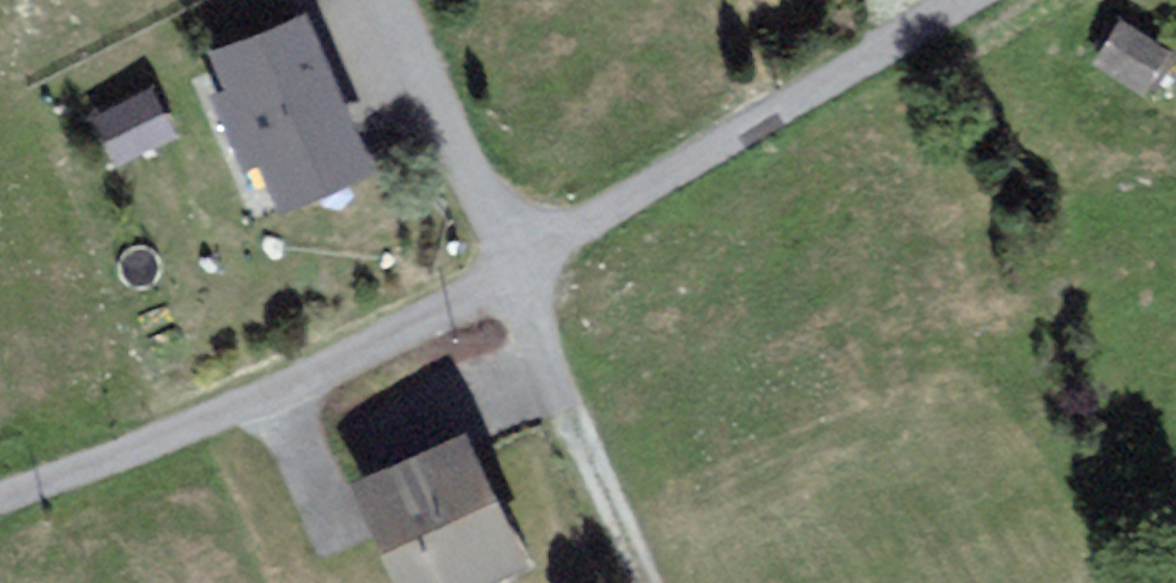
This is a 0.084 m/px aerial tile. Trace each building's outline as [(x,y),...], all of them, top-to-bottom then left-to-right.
[(305,10),(219,48),(234,80),(215,88),(247,160),(260,154),(282,203),(373,162),(359,130),(351,113),(305,10)] [(1170,47),(1125,19),(1101,57),(1147,85),(1170,47)] [(99,107),(111,155),(174,139),(162,91),(99,107)] [(356,476),(404,582),(478,582),(529,560),(468,426),(356,476)]
